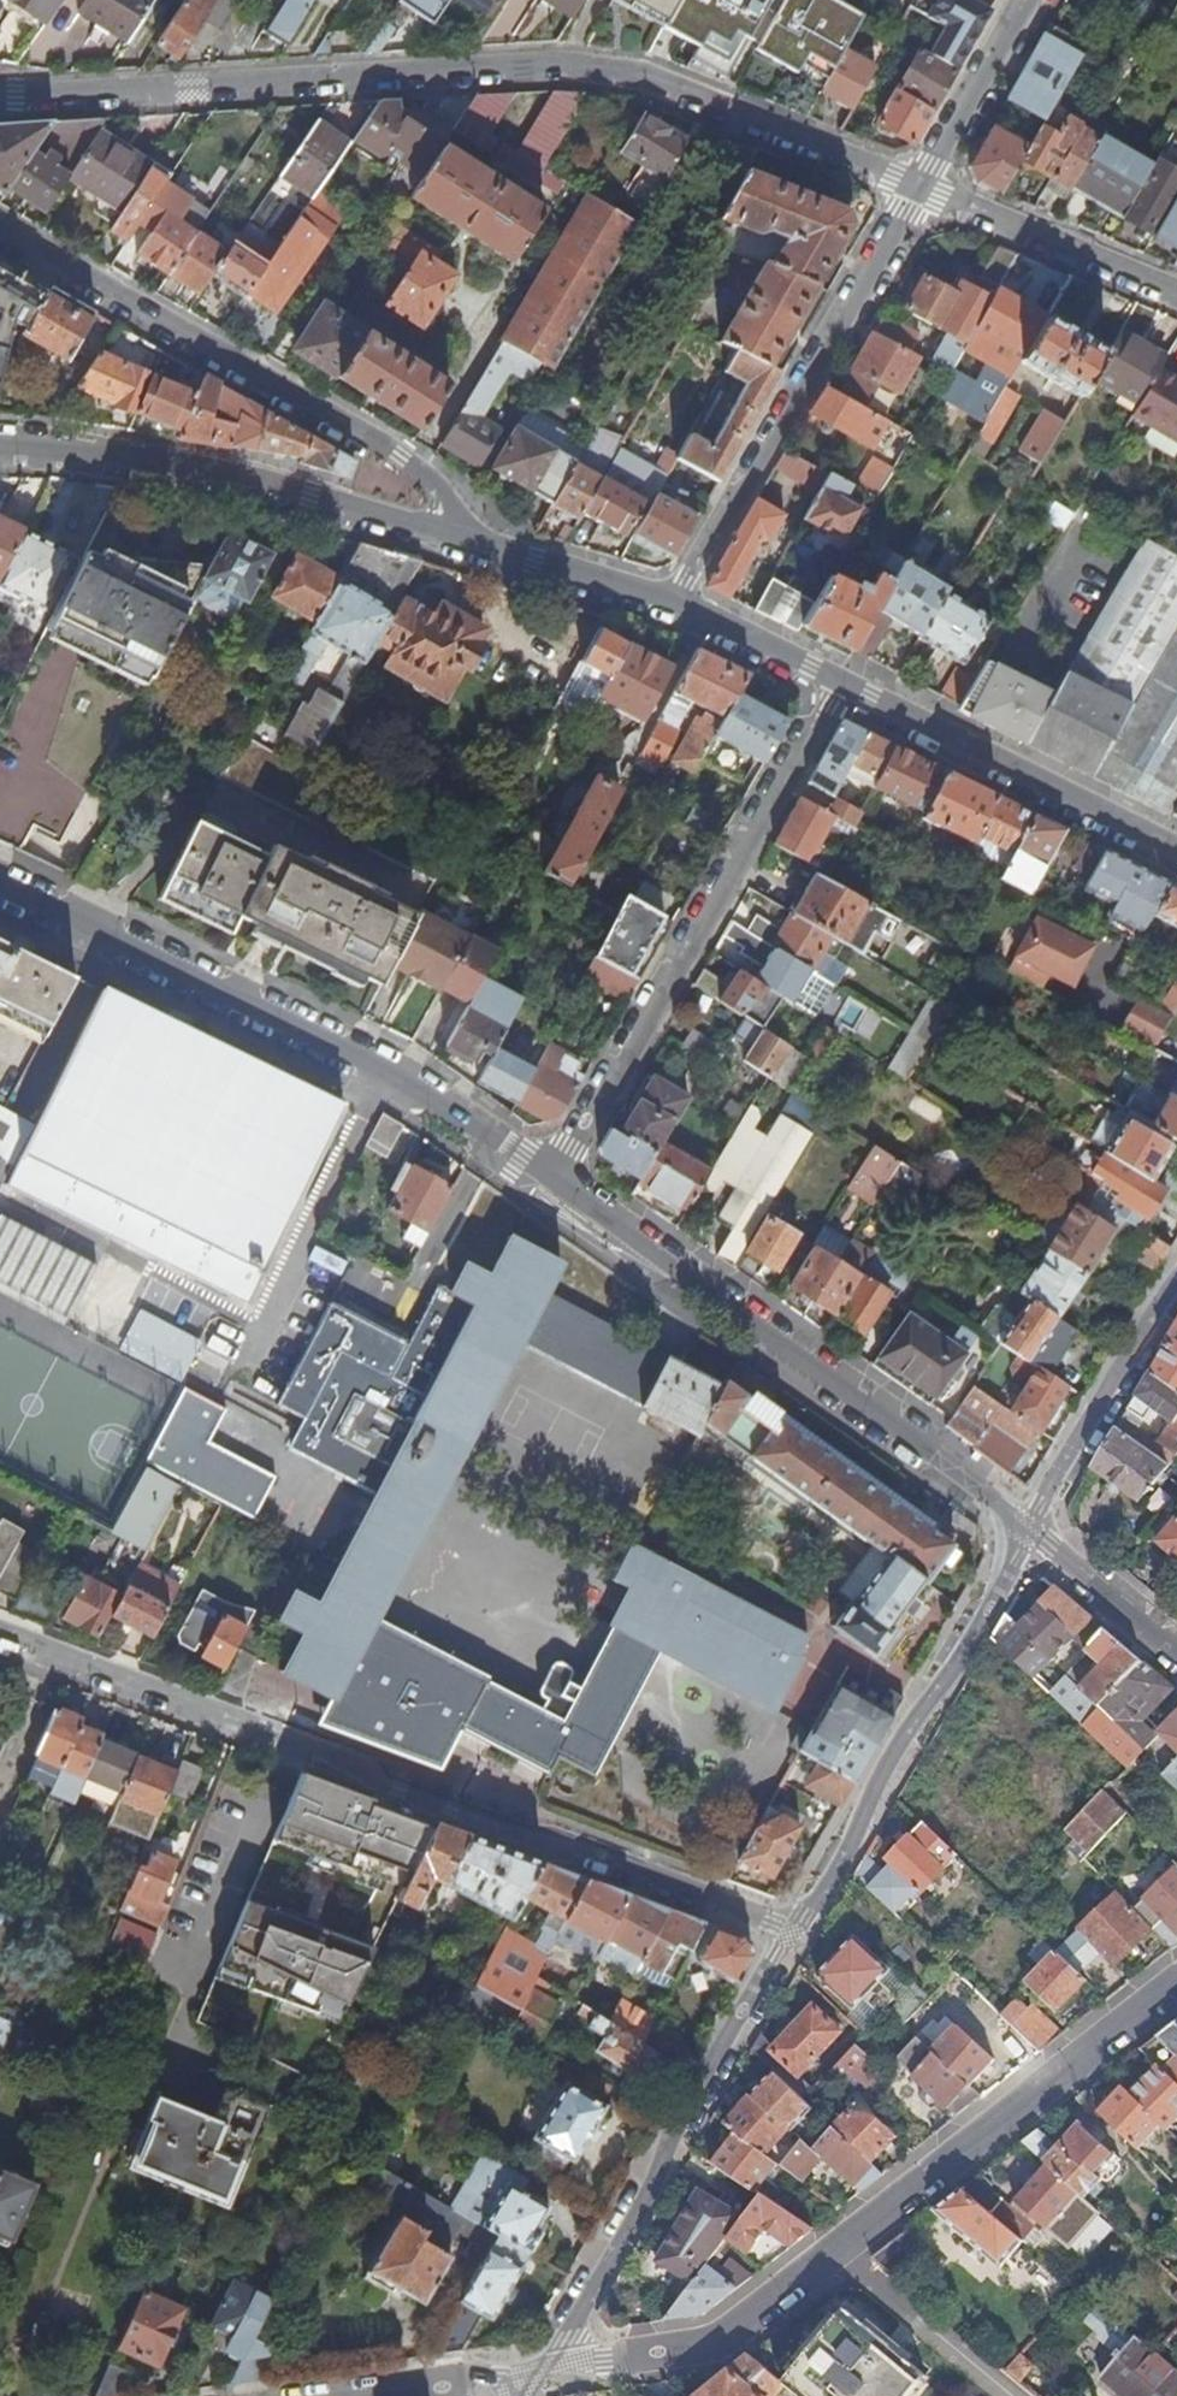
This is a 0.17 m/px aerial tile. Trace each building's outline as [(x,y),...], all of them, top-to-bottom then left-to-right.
[(51,33),(70,0),(0,0),(0,5),(51,33)] [(130,44),(158,0),(157,0),(92,0),(82,15),(130,44)] [(182,61),(221,0),(190,0),(159,47),(182,61)] [(282,39),(286,33),(295,38),(319,0),(259,0),(256,4),(276,16),(267,30),(282,39)] [(436,26),(453,0),(403,0),(401,2),(436,26)] [(491,20),(505,0),(461,0),(491,20)] [(573,18),(585,0),(545,0),(573,18)] [(630,14),(634,6),(619,0),(598,0),(630,14)] [(634,6),(668,21),(674,12),(680,0),(619,0),(634,6)] [(709,5),(746,24),(759,0),(680,0),(674,12),(691,21),(702,1),(709,5)] [(766,35),(822,65),(847,17),(814,0),(785,0),(766,35)] [(910,8),(944,29),(930,54),(929,56),(957,72),(986,22),(990,13),(967,0),(915,0),(910,8)] [(698,25),(709,5),(702,1),(691,21),(698,25)] [(668,21),(634,6),(630,14),(664,29),(668,21)] [(339,22),(330,35),(356,33),(339,22)] [(1011,98),(1047,118),(1089,46),(1053,25),(1028,68),(1011,98)] [(286,33),(282,39),(291,44),(295,38),(286,33)] [(1137,35),(1129,48),(1148,60),(1155,47),(1137,35)] [(929,56),(930,54),(922,50),(899,90),(935,111),(943,96),(957,72),(929,56)] [(873,76),(876,68),(844,52),(822,93),(854,109),(873,76)] [(860,138),(889,85),(873,76),(854,109),(842,131),(860,138)] [(462,117),(490,134),(511,101),(482,83),(462,117)] [(935,111),(899,90),(898,91),(879,125),(915,146),(924,129),(935,111)] [(622,154),(623,155),(646,117),(644,116),(643,117),(606,96),(597,112),(605,117),(602,123),(610,127),(613,122),(633,133),(622,154)] [(390,155),(402,163),(405,165),(406,170),(417,176),(421,175),(426,178),(445,149),(454,135),(432,120),(429,126),(415,117),(411,118),(401,112),(400,102),(382,103),(356,141),(383,158),(390,155)] [(1083,127),(1053,178),(1073,190),(1075,186),(1103,139),(1109,127),(1090,116),(1083,127)] [(633,195),(652,206),(672,171),(684,150),(691,139),(672,128),(670,131),(646,117),(623,155),(648,169),(633,195)] [(1022,161),(1044,173),(1053,178),(1083,127),(1069,119),(1058,137),(1041,128),(1030,146),(1022,161)] [(58,123),(45,143),(65,157),(67,154),(82,164),(97,139),(102,132),(110,120),(75,122),(58,123)] [(7,199),(14,189),(37,154),(45,143),(58,123),(0,127),(0,191),(7,199)] [(747,175),(749,171),(760,150),(699,125),(691,139),(684,150),(747,175)] [(318,126),(285,175),(319,197),(322,193),(352,148),(318,126)] [(1022,161),(1030,146),(995,126),(980,152),(1016,171),(1020,165),(1022,161)] [(130,159),(133,152),(102,132),(97,139),(130,159)] [(71,181),(101,199),(125,214),(155,166),(133,152),(130,159),(97,139),(82,164),(72,180),(71,181)] [(1103,139),(1075,186),(1125,215),(1154,166),(1103,139)] [(547,213),(445,149),(426,178),(413,198),(515,263),(547,213)] [(977,186),(1001,196),(1016,171),(980,152),(976,159),(971,168),(977,186)] [(14,189),(50,215),(71,181),(72,180),(37,154),(14,189)] [(1162,163),(1157,160),(1154,166),(1125,215),(1123,219),(1155,236),(1176,197),(1176,171),(1162,163)] [(1041,178),(1044,173),(1022,161),(1020,165),(1023,170),(1037,178),(1041,178)] [(175,177),(156,165),(155,166),(125,214),(117,227),(114,233),(132,244),(175,177)] [(779,269),(820,288),(855,226),(849,211),(749,171),(747,175),(722,220),(759,235),(771,231),(783,237),(786,233),(792,236),(786,248),(785,249),(778,260),(772,257),(768,264),(779,269)] [(319,197),(278,257),(269,270),(252,294),(279,313),(349,210),(322,193),(319,197)] [(640,226),(588,195),(504,341),(506,343),(544,364),(556,370),(640,226)] [(1155,236),(1176,249),(1176,197),(1155,236)] [(125,214),(101,199),(98,215),(117,227),(125,214)] [(173,278),(201,234),(182,222),(191,208),(178,200),(141,257),(173,278)] [(420,255),(383,231),(370,253),(406,276),(420,255)] [(232,254),(201,234),(173,278),(203,297),(220,272),(232,254)] [(245,235),(236,248),(269,270),(278,257),(262,246),(245,235)] [(735,244),(712,238),(706,248),(730,254),(735,244)] [(999,247),(982,279),(981,280),(999,289),(1018,254),(999,247)] [(269,270),(236,248),(232,254),(220,272),(252,294),(269,270)] [(723,269),(730,254),(706,248),(698,263),(723,269)] [(420,253),(420,255),(406,276),(382,314),(391,319),(397,309),(425,327),(457,276),(420,253)] [(2,316),(0,321),(0,388),(17,323),(29,329),(30,329),(53,289),(0,259),(0,315),(2,316)] [(741,310),(723,342),(739,351),(774,369),(820,288),(779,269),(768,264),(745,303),(739,300),(735,307),(741,310)] [(951,374),(987,310),(956,293),(950,289),(926,276),(907,310),(949,334),(932,363),(933,364),(951,374)] [(987,310),(993,300),(962,283),(956,293),(987,310)] [(30,329),(29,329),(25,335),(72,362),(99,315),(53,289),(30,329)] [(999,289),(993,300),(987,310),(951,374),(944,386),(936,399),(984,428),(987,424),(1007,388),(1023,362),(1049,318),(999,289)] [(328,308),(301,350),(341,377),(369,334),(328,308)] [(919,334),(886,316),(876,333),(910,351),(919,334)] [(1023,362),(1082,397),(1094,378),(1109,353),(1049,318),(1023,362)] [(103,340),(111,344),(122,328),(115,324),(103,340)] [(1138,347),(1140,343),(1121,332),(1109,353),(1094,378),(1140,405),(1160,371),(1165,363),(1138,347)] [(921,357),(910,351),(876,333),(855,371),(900,395),(921,357)] [(369,334),(341,377),(378,401),(425,431),(453,388),(369,334)] [(515,372),(533,383),(544,364),(506,343),(461,420),(445,446),(483,469),(505,431),(484,419),(509,376),(515,372)] [(739,351),(727,373),(748,384),(713,448),(692,437),(679,460),(722,483),(747,438),(784,374),(774,369),(739,351)] [(103,355),(80,388),(119,405),(118,407),(140,416),(140,414),(155,377),(103,355)] [(927,377),(944,386),(951,374),(933,364),(927,377)] [(1176,443),(1176,385),(1171,381),(1173,378),(1160,371),(1140,405),(1132,418),(1176,443)] [(200,394),(155,377),(140,414),(185,431),(200,394)] [(207,377),(200,394),(185,431),(181,440),(235,448),(239,427),(215,419),(224,387),(207,377)] [(239,427),(235,448),(251,450),(260,452),(269,412),(242,397),(224,387),(215,419),(239,427)] [(811,412),(827,421),(836,427),(873,447),(888,421),(828,387),(811,412)] [(1021,396),(1007,388),(987,424),(1001,432),(1021,396)] [(556,504),(590,446),(529,411),(495,470),(524,486),(556,504)] [(358,463),(269,412),(260,452),(283,455),(304,459),(303,465),(352,479),(358,463)] [(1051,449),(1067,423),(1052,415),(1037,440),(1051,449)] [(833,433),(836,427),(827,421),(823,429),(825,433),(829,435),(833,433)] [(555,506),(581,521),(585,513),(605,478),(626,442),(600,428),(590,446),(556,504),(555,506)] [(775,469),(821,494),(832,474),(786,450),(775,469)] [(897,470),(874,458),(868,455),(852,484),(854,485),(871,494),(879,498),(880,499),(897,470)] [(642,499),(605,478),(585,513),(628,537),(648,502),(654,505),(659,495),(674,468),(662,462),(651,484),(646,485),(641,493),(642,498),(642,499)] [(832,474),(821,494),(807,519),(844,540),(861,509),(846,501),(854,485),(852,484),(832,474)] [(867,502),(874,506),(879,498),(871,494),(867,502)] [(654,505),(637,536),(678,558),(701,518),(659,495),(654,505)] [(787,515),(759,499),(730,552),(710,588),(731,598),(764,538),(772,542),(787,515)] [(1048,522),(1067,528),(1073,508),(1053,502),(1048,522)] [(23,531),(26,526),(2,514),(0,517),(0,579),(23,531)] [(23,531),(0,579),(0,588),(43,610),(71,555),(23,531)] [(271,555),(228,531),(209,565),(203,577),(242,599),(245,601),(271,555)] [(1147,538),(1053,697),(1025,743),(1064,763),(1094,777),(1176,635),(1176,556),(1147,538)] [(375,640),(401,596),(421,561),(390,552),(359,543),(339,577),(338,578),(296,652),(295,653),(284,671),(290,674),(298,661),(311,668),(310,669),(331,683),(328,688),(319,683),(288,737),(312,750),(375,640)] [(89,546),(51,625),(148,678),(193,595),(203,577),(209,565),(102,548),(100,552),(89,546)] [(296,652),(338,578),(295,553),(271,596),(302,614),(283,646),(295,653),(296,652)] [(896,620),(924,636),(949,593),(951,590),(905,563),(898,576),(899,576),(856,652),(873,661),(896,620)] [(818,603),(805,627),(856,652),(899,576),(898,576),(885,569),(872,592),(860,587),(858,589),(852,586),(855,580),(849,577),(846,584),(833,578),(823,594),(818,603)] [(231,618),(242,599),(203,577),(193,595),(199,599),(200,603),(219,615),(224,614),(231,618)] [(791,588),(775,579),(757,611),(801,633),(805,627),(818,603),(802,594),(800,598),(789,591),(791,588)] [(401,596),(375,640),(392,650),(383,665),(432,692),(439,681),(450,687),(462,666),(465,668),(480,642),(465,632),(472,621),(425,593),(417,605),(401,596)] [(924,636),(922,639),(967,666),(985,636),(998,644),(1008,627),(949,593),(924,636)] [(573,680),(599,694),(609,675),(627,644),(600,630),(599,629),(583,661),(584,661),(573,680)] [(1094,777),(1170,815),(1172,814),(1176,804),(1176,635),(1094,777)] [(599,694),(600,695),(641,717),(669,666),(627,644),(609,675),(599,694)] [(694,647),(657,717),(675,727),(683,711),(675,706),(681,695),(713,712),(710,717),(705,714),(701,721),(695,718),(672,760),(692,772),(713,735),(736,693),(747,674),(706,653),(694,647)] [(1006,733),(1025,743),(1053,697),(989,659),(978,678),(962,705),(1008,728),(1006,733)] [(944,696),(962,705),(978,678),(961,668),(944,696)] [(290,683),(281,677),(265,704),(275,710),(290,683)] [(756,758),(763,762),(786,720),(736,693),(713,735),(720,739),(709,761),(743,780),(756,758)] [(830,740),(807,781),(837,797),(845,781),(841,779),(845,771),(872,786),(895,745),(841,719),(830,740)] [(298,774),(302,768),(246,736),(244,741),(240,742),(222,773),(433,881),(448,851),(298,774)] [(872,786),(882,790),(925,810),(944,770),(922,759),(895,745),(872,786)] [(93,780),(102,786),(108,775),(98,770),(93,780)] [(922,816),(973,842),(977,834),(1012,851),(1033,813),(1008,801),(944,770),(925,810),(922,816)] [(568,885),(618,790),(593,777),(567,824),(563,822),(558,823),(554,832),(556,837),(559,838),(541,871),(568,885)] [(846,859),(826,848),(817,843),(830,821),(835,824),(839,817),(849,823),(858,808),(837,797),(807,781),(788,815),(773,842),(836,876),(846,859)] [(870,814),(882,790),(872,786),(860,809),(870,814)] [(319,866),(203,807),(196,820),(155,893),(158,894),(162,888),(229,923),(227,929),(229,931),(238,914),(379,986),(390,964),(415,917),(371,894),(373,890),(321,862),(319,866)] [(999,876),(1028,892),(1064,829),(1058,826),(1033,813),(1012,851),(1003,868),(999,876)] [(817,843),(826,848),(839,826),(835,824),(830,821),(817,843)] [(977,834),(973,842),(969,849),(1003,868),(1012,851),(977,834)] [(1101,848),(1081,883),(1112,899),(1106,909),(1126,921),(1154,874),(1129,862),(1101,848)] [(867,907),(870,902),(813,872),(802,890),(855,919),(863,905),(867,907)] [(1170,882),(1154,874),(1126,921),(1142,930),(1151,914),(1170,882)] [(1176,927),(1176,885),(1170,882),(1151,914),(1176,927)] [(633,898),(651,908),(657,895),(640,885),(633,898)] [(853,924),(855,919),(802,890),(790,912),(829,934),(842,942),(849,930),(854,933),(857,927),(853,924)] [(651,908),(633,898),(625,894),(616,911),(592,955),(619,970),(643,925),(663,936),(672,919),(651,908)] [(390,964),(440,989),(469,936),(418,911),(415,916),(415,917),(390,964)] [(829,934),(790,912),(780,928),(756,913),(746,929),(810,968),(829,934)] [(1032,915),(1003,966),(1037,985),(1047,967),(1070,979),(1090,941),(1032,915)] [(730,919),(722,934),(741,946),(737,952),(759,965),(753,978),(771,990),(790,1003),(807,1014),(813,1017),(833,982),(822,976),(810,968),(746,929),(730,919)] [(619,970),(638,979),(663,936),(643,925),(619,970)] [(822,976),(842,942),(829,934),(810,968),(822,976)] [(42,1037),(76,977),(0,940),(0,1017),(42,1037)] [(952,947),(941,941),(933,958),(944,963),(952,947)] [(592,955),(581,976),(608,990),(619,970),(592,955)] [(732,977),(728,983),(703,967),(694,983),(708,992),(719,1000),(741,1014),(751,998),(757,1001),(761,994),(767,997),(771,990),(753,978),(737,968),(732,977)] [(619,970),(608,990),(626,1000),(638,979),(619,970)] [(481,1046),(492,1052),(521,998),(481,977),(456,1025),(445,1044),(474,1060),(481,1046)] [(1176,1007),(1176,982),(1175,980),(1158,1008),(1170,1014),(1172,1015),(1176,1007)] [(36,1123),(20,1154),(8,1178),(6,1183),(8,1184),(10,1182),(246,1301),(245,1302),(247,1303),(253,1293),(290,1215),(324,1147),(332,1150),(342,1129),(335,1125),(344,1106),(341,1105),(340,1108),(104,991),(104,989),(102,988),(36,1123)] [(933,994),(910,1030),(927,1040),(951,1005),(933,994)] [(1158,1008),(1139,997),(1115,1027),(1117,1028),(1151,1046),(1152,1047),(1162,1031),(1172,1015),(1170,1014),(1158,1008)] [(1006,1022),(1014,1008),(1000,1000),(992,1013),(1006,1022)] [(955,1031),(966,1014),(951,1005),(927,1040),(964,1063),(975,1045),(955,1031)] [(456,1025),(430,1009),(413,1041),(423,1048),(438,1059),(445,1044),(456,1025)] [(769,1076),(789,1045),(745,1016),(732,1036),(749,1046),(741,1058),(766,1075),(769,1076)] [(547,1042),(553,1029),(540,1023),(533,1037),(537,1039),(525,1061),(508,1052),(502,1063),(496,1060),(489,1073),(496,1076),(490,1088),(516,1102),(537,1060),(547,1042)] [(824,1025),(805,1056),(814,1062),(834,1032),(824,1025)] [(719,1044),(695,1029),(685,1045),(708,1061),(719,1044)] [(1162,1031),(1152,1047),(1176,1061),(1176,1040),(1162,1031)] [(554,1069),(563,1052),(547,1042),(537,1060),(554,1069)] [(787,1087),(805,1056),(797,1050),(778,1082),(787,1087)] [(579,1061),(563,1052),(554,1069),(537,1060),(516,1102),(551,1120),(559,1118),(583,1074),(575,1069),(579,1061)] [(660,1142),(687,1097),(653,1076),(620,1133),(625,1136),(628,1134),(656,1149),(660,1142)] [(792,1091),(784,1104),(816,1126),(825,1111),(792,1091)] [(1176,1139),(1176,1097),(1175,1096),(1168,1092),(1167,1094),(1150,1124),(1162,1131),(1176,1139)] [(812,1133),(778,1113),(765,1135),(752,1127),(759,1115),(754,1106),(749,1103),(735,1126),(708,1171),(695,1193),(715,1190),(723,1177),(737,1184),(718,1214),(737,1226),(718,1255),(732,1265),(763,1214),(772,1200),(812,1133)] [(3,1182),(6,1177),(20,1154),(36,1123),(4,1106),(0,1104),(0,1188),(3,1182)] [(812,1133),(816,1126),(784,1104),(778,1113),(812,1133)] [(983,1104),(972,1121),(983,1128),(993,1110),(983,1104)] [(1150,1124),(1128,1111),(1104,1150),(1151,1179),(1171,1144),(1158,1136),(1162,1131),(1150,1124)] [(382,1113),(369,1137),(390,1149),(403,1125),(382,1113)] [(625,1136),(620,1133),(609,1126),(597,1145),(599,1150),(640,1177),(656,1149),(628,1134),(625,1136)] [(708,1171),(660,1142),(656,1149),(640,1177),(630,1193),(651,1208),(658,1195),(684,1211),(695,1193),(708,1171)] [(874,1143),(860,1166),(885,1181),(886,1180),(899,1158),(874,1143)] [(1091,1172),(1103,1180),(1120,1191),(1109,1208),(1139,1227),(1164,1186),(1151,1179),(1104,1150),(1091,1172)] [(886,1180),(911,1195),(925,1174),(899,1158),(886,1180)] [(1091,1172),(1077,1163),(1068,1179),(1078,1185),(1074,1191),(1078,1194),(1070,1206),(1059,1200),(1034,1240),(1048,1248),(1085,1272),(1107,1238),(1155,1270),(1170,1246),(1139,1227),(1109,1208),(1092,1197),(1103,1180),(1091,1172)] [(452,1188),(409,1165),(386,1208),(411,1220),(403,1236),(422,1245),(452,1188)] [(851,1181),(848,1185),(850,1186),(852,1182),(874,1196),(871,1201),(873,1202),(876,1197),(885,1181),(860,1166),(851,1181)] [(1164,1186),(1176,1195),(1176,1169),(1175,1168),(1164,1186)] [(1092,1197),(1109,1208),(1120,1191),(1103,1180),(1092,1197)] [(781,1206),(772,1200),(763,1214),(766,1216),(746,1250),(775,1268),(797,1233),(773,1218),(781,1206)] [(0,1214),(0,1215),(0,1278),(71,1317),(97,1265),(87,1260),(86,1260),(0,1214)] [(849,1239),(825,1224),(813,1243),(837,1260),(849,1239)] [(541,1709),(372,1619),(386,1594),(519,1340),(699,1433),(705,1421),(872,1546),(844,1584),(849,1587),(845,1593),(850,1597),(831,1623),(872,1654),(894,1625),(890,1622),(901,1607),(909,1596),(922,1579),(926,1582),(954,1544),(933,1528),(750,1395),(754,1390),(765,1376),(741,1359),(732,1373),(727,1379),(724,1385),(666,1355),(667,1354),(636,1339),(544,1292),(558,1264),(560,1265),(562,1262),(509,1235),(507,1237),(509,1238),(490,1275),(469,1265),(466,1263),(453,1289),(440,1282),(410,1342),(332,1303),(318,1329),(288,1386),(316,1401),(292,1448),(308,1456),(332,1469),(377,1493),(318,1604),(294,1592),(279,1619),(303,1632),(284,1669),(282,1668),(281,1670),(308,1685),(329,1696),(333,1698),(335,1695),(333,1694),(347,1667),(358,1673),(381,1685),(370,1706),(409,1727),(420,1706),(457,1726),(463,1729),(545,1772),(545,1774),(547,1775),(558,1755),(594,1775),(596,1773),(595,1772),(659,1647),(771,1705),(771,1707),(773,1708),(807,1640),(630,1545),(612,1580),(628,1589),(609,1624),(611,1625),(578,1687),(568,1682),(572,1674),(573,1671),(572,1669),(570,1667),(557,1661),(554,1661),(553,1663),(537,1692),(538,1696),(546,1700),(541,1709)] [(875,1253),(851,1238),(849,1239),(837,1260),(812,1300),(836,1315),(861,1275),(875,1253)] [(837,1260),(813,1243),(787,1284),(812,1300),(837,1260)] [(1019,1290),(1057,1315),(1085,1272),(1048,1248),(1019,1290)] [(861,1275),(863,1277),(887,1292),(896,1298),(913,1274),(911,1273),(877,1250),(875,1253),(861,1275)] [(389,1313),(404,1281),(354,1256),(338,1289),(389,1313)] [(911,1273),(913,1274),(924,1282),(933,1267),(920,1258),(911,1273)] [(887,1292),(863,1277),(839,1316),(862,1331),(887,1292)] [(1017,1353),(1048,1373),(1078,1329),(1057,1315),(1019,1290),(1005,1309),(1000,1306),(992,1308),(979,1327),(1017,1353)] [(124,1344),(182,1375),(200,1342),(141,1311),(124,1344)] [(908,1312),(871,1363),(915,1394),(928,1404),(964,1351),(963,1350),(973,1336),(958,1325),(947,1339),(908,1312)] [(1176,1387),(1176,1350),(1170,1345),(1161,1358),(1154,1371),(1176,1387)] [(1011,1407),(1040,1428),(1066,1386),(1048,1373),(1017,1353),(1011,1364),(1013,1374),(1026,1383),(1011,1407)] [(1176,1452),(1176,1387),(1154,1371),(1139,1395),(1127,1416),(1176,1452)] [(1008,1410),(971,1384),(949,1418),(944,1424),(972,1445),(971,1446),(1006,1471),(1037,1430),(1038,1431),(1040,1428),(1011,1407),(1008,1410)] [(750,1395),(933,1528),(937,1522),(754,1390),(750,1395)] [(1095,1468),(1144,1501),(1176,1462),(1176,1452),(1127,1416),(1095,1468)] [(139,1563),(177,1494),(141,1476),(112,1527),(120,1532),(117,1538),(120,1556),(118,1557),(116,1558),(114,1560),(112,1561),(109,1563),(107,1565),(105,1566),(103,1568),(102,1569),(101,1571),(95,1567),(93,1568),(92,1569),(91,1571),(90,1572),(90,1574),(90,1575),(84,1572),(62,1615),(99,1635),(122,1592),(123,1593),(128,1583),(139,1563)] [(1159,1528),(1167,1535),(1161,1542),(1176,1556),(1176,1509),(1175,1508),(1159,1528)] [(2,1518),(0,1522),(0,1574),(16,1544),(24,1530),(2,1518)] [(0,1574),(0,1589),(16,1598),(28,1578),(29,1575),(40,1556),(16,1544),(0,1574)] [(111,1614),(153,1636),(181,1585),(139,1563),(128,1583),(123,1593),(111,1614)] [(48,1625),(63,1595),(29,1575),(28,1578),(16,1598),(9,1611),(25,1617),(48,1625)] [(1035,1680),(1093,1620),(1056,1588),(1019,1628),(1006,1615),(992,1639),(1030,1675),(1035,1680)] [(202,1654),(227,1667),(251,1622),(261,1604),(230,1605),(205,1592),(181,1637),(183,1645),(195,1652),(200,1643),(206,1647),(202,1654)] [(909,1596),(901,1607),(908,1611),(915,1600),(909,1596)] [(1145,1752),(1146,1751),(1129,1736),(1099,1709),(1144,1663),(1128,1650),(1105,1630),(1086,1652),(1091,1656),(1087,1662),(1097,1672),(1085,1685),(1070,1671),(1050,1694),(1130,1769),(1145,1752)] [(1082,1657),(1087,1662),(1091,1656),(1086,1652),(1082,1657)] [(1129,1736),(1175,1689),(1144,1663),(1099,1709),(1129,1736)] [(846,1665),(809,1732),(799,1749),(818,1760),(820,1760),(854,1779),(903,1696),(846,1665)] [(329,1696),(315,1723),(437,1764),(457,1726),(420,1706),(409,1727),(370,1706),(381,1685),(358,1673),(347,1667),(333,1694),(335,1695),(333,1698),(329,1696)] [(85,1777),(103,1736),(93,1732),(106,1701),(93,1696),(82,1721),(62,1767),(85,1777)] [(82,1721),(57,1710),(56,1709),(36,1756),(37,1757),(62,1767),(82,1721)] [(1145,1752),(1165,1776),(1176,1764),(1176,1719),(1146,1751),(1145,1752)] [(799,1749),(809,1732),(801,1728),(791,1744),(799,1749)] [(122,1792),(136,1757),(118,1750),(120,1743),(103,1736),(85,1777),(122,1792)] [(799,1749),(794,1759),(813,1770),(818,1760),(799,1749)] [(122,1792),(119,1799),(159,1816),(169,1792),(177,1774),(136,1757),(122,1792)] [(202,1769),(182,1760),(177,1774),(169,1792),(189,1801),(202,1769)] [(854,1779),(820,1760),(807,1784),(841,1803),(851,1785),(854,1779)] [(1165,1776),(1165,1777),(1176,1789),(1176,1764),(1165,1776)] [(351,1792),(302,1773),(274,1838),(401,1892),(435,1823),(381,1803),(351,1792)] [(1126,1815),(1103,1791),(1066,1832),(1074,1841),(1068,1849),(1078,1860),(1082,1864),(1086,1860),(1126,1815)] [(781,1812),(756,1827),(750,1839),(740,1858),(772,1876),(800,1824),(781,1812)] [(443,1883),(468,1836),(444,1826),(435,1823),(401,1892),(397,1901),(415,1909),(423,1894),(434,1899),(443,1883)] [(956,1858),(921,1824),(888,1859),(893,1864),(885,1872),(866,1855),(854,1876),(899,1918),(915,1900),(915,1899),(922,1892),(923,1893),(956,1858)] [(740,1858),(750,1839),(734,1830),(724,1849),(740,1858)] [(510,1921),(522,1898),(540,1863),(497,1846),(468,1836),(443,1883),(509,1921),(510,1921)] [(138,1866),(119,1911),(160,1928),(170,1905),(159,1901),(175,1861),(152,1851),(144,1868),(138,1866)] [(530,1988),(536,1977),(555,1941),(565,1923),(587,1880),(554,1868),(540,1863),(522,1898),(537,1907),(534,1913),(541,1916),(545,1910),(550,1913),(540,1931),(542,1933),(532,1949),(502,1932),(474,1986),(518,2010),(530,1988)] [(1145,1901),(1176,1935),(1176,1870),(1145,1901)] [(587,1880),(565,1923),(555,1941),(592,1961),(602,1943),(603,1944),(605,1940),(629,1896),(601,1885),(587,1880)] [(629,1896),(605,1940),(637,1956),(634,1963),(640,1967),(641,1964),(669,1911),(640,1900),(629,1896)] [(1152,1931),(1134,1912),(1119,1897),(1116,1899),(1114,1898),(1079,1932),(1080,1933),(1059,1955),(1081,1976),(1101,1954),(1115,1967),(1152,1931)] [(367,1962),(247,1901),(219,1966),(336,2025),(367,1962)] [(1145,1901),(1134,1912),(1152,1931),(1171,1951),(1176,1947),(1176,1935),(1145,1901)] [(675,1983),(689,1958),(705,1924),(683,1916),(669,1911),(641,1964),(675,1983)] [(143,1969),(157,1934),(123,1921),(109,1954),(143,1969)] [(689,1958),(735,1986),(752,1956),(746,1939),(705,1924),(689,1958)] [(880,2015),(887,2007),(897,1997),(881,1982),(891,1971),(855,1937),(817,1977),(853,2011),(863,2000),(880,2015)] [(1087,1982),(1081,1976),(1059,1955),(1056,1952),(1026,1984),(1056,2014),(1087,1982)] [(675,1983),(641,1964),(640,1967),(636,1974),(644,1977),(670,1991),(675,1983)] [(608,2023),(620,2001),(583,1978),(579,1986),(572,1999),(589,2010),(608,2023)] [(579,1986),(572,1981),(565,1995),(572,1999),(579,1986)] [(509,2030),(509,2028),(518,2010),(474,1986),(464,2004),(509,2030)] [(509,2028),(533,2042),(554,2002),(530,1988),(518,2010),(509,2028)] [(1001,2016),(1040,2053),(1064,2034),(1032,2006),(1028,2010),(1016,1999),(1002,2015),(1001,2016)] [(654,2023),(626,2005),(620,2001),(608,2023),(642,2044),(653,2024),(654,2023)] [(775,2072),(803,2098),(812,2088),(801,2077),(841,2032),(813,2006),(774,2050),(763,2032),(752,2050),(775,2072)] [(643,2082),(660,2055),(642,2044),(608,2023),(589,2010),(585,2017),(591,2021),(587,2028),(602,2037),(594,2052),(643,2082)] [(5,2050),(15,2024),(0,2017),(0,2048),(5,2050)] [(1176,2084),(1176,2024),(1176,2023),(1142,2049),(1159,2066),(1176,2084)] [(24,2028),(15,2024),(5,2050),(0,2048),(0,2068),(6,2070),(24,2028)] [(642,2044),(660,2055),(685,2071),(695,2054),(690,2047),(653,2024),(642,2044)] [(849,2049),(854,2043),(863,2033),(855,2026),(842,2041),(849,2049)] [(933,2051),(970,2085),(993,2060),(956,2026),(933,2051)] [(912,2077),(923,2087),(936,2100),(947,2110),(949,2109),(957,2117),(982,2098),(970,2085),(933,2051),(918,2037),(900,2056),(900,2063),(913,2076),(912,2077)] [(854,2043),(849,2049),(828,2071),(848,2090),(856,2097),(882,2069),(854,2043)] [(1161,2125),(1167,2130),(1172,2125),(1176,2129),(1176,2128),(1176,2084),(1159,2066),(1130,2095),(1161,2125)] [(565,2083),(525,2149),(562,2172),(569,2161),(572,2162),(583,2145),(584,2145),(596,2126),(594,2124),(605,2107),(598,2103),(608,2086),(580,2070),(570,2086),(565,2083)] [(754,2095),(792,2128),(795,2131),(813,2108),(803,2098),(775,2072),(754,2095)] [(932,2104),(936,2100),(923,2087),(919,2092),(919,2096),(927,2104),(932,2104)] [(214,2120),(225,2092),(219,2088),(208,2117),(214,2120)] [(1161,2125),(1130,2095),(1122,2088),(1101,2112),(1140,2149),(1161,2125)] [(833,2127),(834,2128),(873,2165),(898,2137),(856,2097),(848,2090),(841,2099),(851,2108),(833,2127)] [(230,2095),(225,2092),(214,2120),(208,2117),(158,2095),(148,2119),(153,2122),(136,2163),(190,2186),(230,2095)] [(260,2108),(230,2095),(190,2186),(224,2199),(260,2108)] [(727,2125),(738,2133),(767,2155),(792,2128),(754,2095),(753,2096),(727,2125)] [(1024,2141),(1049,2164),(1086,2197),(1103,2180),(1105,2182),(1111,2181),(1119,2174),(1120,2170),(1120,2166),(1118,2163),(1120,2161),(1080,2124),(1057,2150),(1047,2141),(1049,2138),(1039,2129),(1024,2141)] [(873,2165),(834,2128),(814,2151),(803,2139),(782,2167),(803,2182),(823,2157),(862,2192),(871,2185),(884,2175),(873,2165)] [(778,2164),(767,2155),(738,2133),(715,2163),(757,2191),(778,2164)] [(519,2190),(527,2177),(485,2153),(453,2210),(497,2236),(498,2235),(528,2253),(530,2254),(542,2233),(536,2229),(548,2207),(519,2190)] [(1101,2211),(1086,2197),(1049,2164),(1016,2202),(1067,2248),(1101,2211)] [(390,2174),(377,2167),(363,2194),(400,2214),(364,2277),(391,2293),(395,2287),(424,2303),(451,2256),(444,2252),(456,2231),(471,2240),(464,2254),(481,2264),(497,2236),(453,2210),(390,2174)] [(0,2168),(0,2236),(12,2241),(37,2183),(0,2168)] [(977,2178),(961,2189),(1005,2227),(1014,2216),(1000,2204),(1004,2200),(977,2178)] [(720,2252),(730,2239),(747,2217),(699,2188),(657,2261),(695,2283),(720,2252)] [(1023,2242),(1005,2227),(961,2189),(933,2212),(1001,2269),(1023,2242)] [(764,2195),(747,2217),(730,2239),(749,2253),(767,2228),(793,2246),(814,2229),(764,2195)] [(871,2260),(910,2291),(921,2277),(922,2279),(942,2254),(911,2228),(899,2238),(871,2260)] [(497,2236),(481,2264),(429,2356),(464,2351),(484,2314),(491,2318),(528,2253),(498,2235),(497,2236)] [(720,2252),(695,2283),(666,2321),(704,2316),(753,2277),(731,2259),(720,2273),(715,2269),(726,2256),(720,2252)] [(273,2299),(278,2289),(239,2271),(234,2281),(273,2299)] [(227,2350),(243,2359),(250,2344),(254,2337),(273,2299),(234,2281),(212,2325),(235,2336),(227,2350)] [(182,2310),(143,2292),(120,2346),(158,2364),(182,2310)] [(927,2375),(847,2309),(785,2384),(800,2395),(910,2395),(927,2375)] [(1156,2356),(1134,2337),(1119,2353),(1116,2351),(1112,2357),(1114,2359),(1099,2377),(1122,2395),(1176,2395),(1176,2374),(1156,2356)] [(263,2381),(262,2378),(260,2366),(267,2353),(250,2344),(243,2359),(230,2385),(245,2383),(263,2381)] [(1022,2354),(1006,2372),(1022,2385),(1036,2366),(1022,2354)] [(750,2355),(729,2371),(701,2395),(775,2395),(785,2384),(750,2355)] [(111,2364),(98,2395),(123,2395),(131,2372),(111,2364)]
